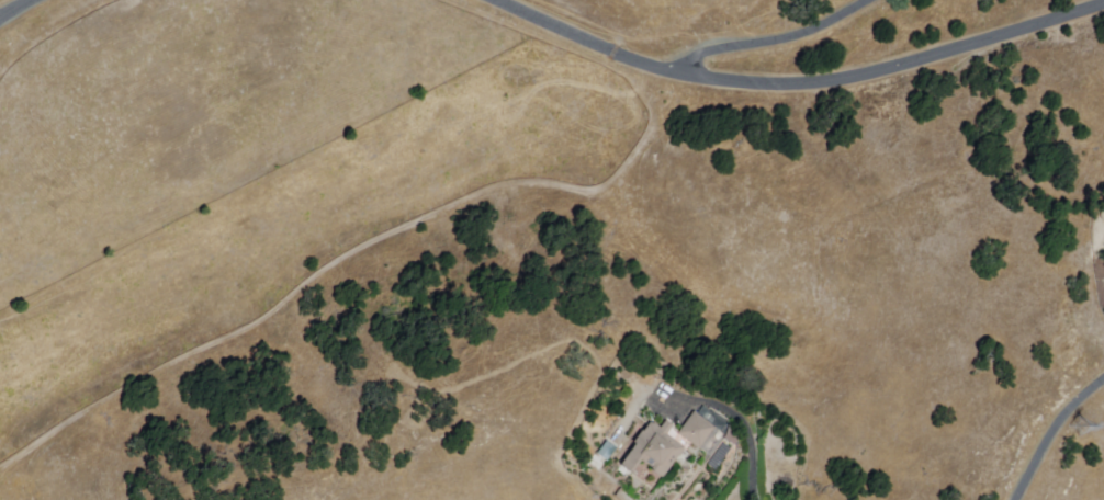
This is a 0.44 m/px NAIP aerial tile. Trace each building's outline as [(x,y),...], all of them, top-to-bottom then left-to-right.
[(696,412),(679,434),(701,451),(717,429),(696,412)] [(686,448),(668,435),(674,427),(667,421),(661,430),(651,422),(626,455),(629,457),(622,466),(633,475),(643,461),(655,470),(653,471),(663,479),(686,448)] [(608,442),(598,455),(608,462),(619,448),(608,442)]
